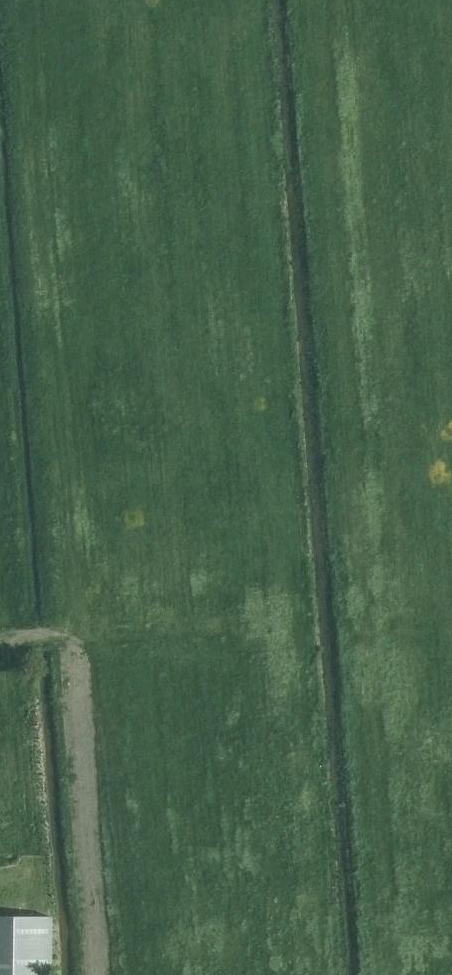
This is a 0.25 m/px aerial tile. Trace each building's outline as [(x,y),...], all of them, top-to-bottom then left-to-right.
[(52,917),(0,916),(0,974),(52,974),(52,917)]
